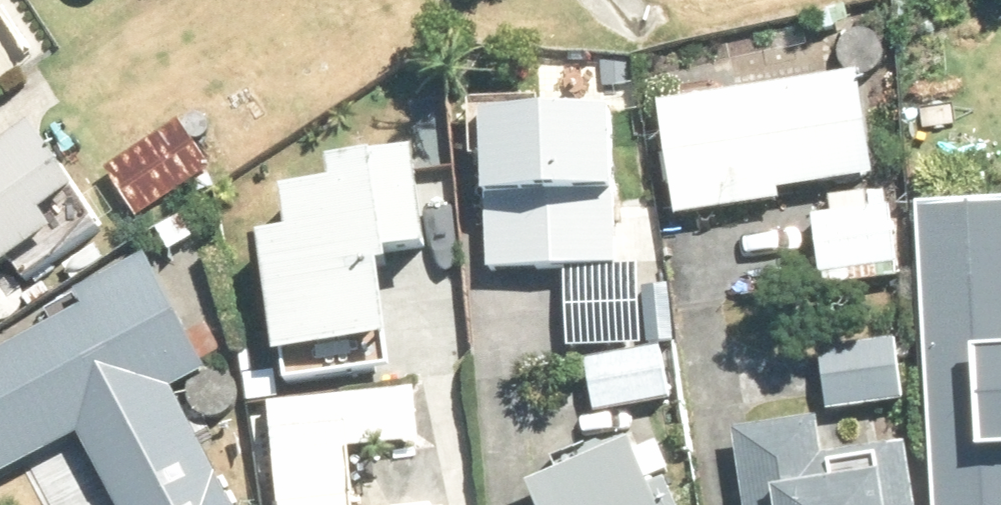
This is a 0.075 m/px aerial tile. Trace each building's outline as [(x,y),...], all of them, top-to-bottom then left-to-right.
[(827,19),(831,36),(845,33),(842,17),(827,19)] [(848,68),(652,100),(671,212),(775,197),(771,185),(864,169),(848,68)] [(605,101),(473,106),(479,267),(611,262),(605,101)] [(174,117),(101,167),(134,217),(208,166),(174,117)] [(18,120),(0,133),(0,260),(3,257),(16,276),(91,226),(18,120)] [(273,185),(278,225),(248,229),(263,351),(275,354),(277,378),(378,363),(368,261),(377,260),(377,248),(419,243),(404,151),(299,165),(302,180),(273,185)] [(929,504),(1000,504),(1000,194),(911,200),(929,504)] [(882,205),(807,214),(813,275),(827,272),(828,283),(891,275),(882,205)] [(177,213),(153,227),(165,248),(190,234),(177,213)] [(654,223),(637,223),(638,261),(655,261),(654,223)] [(201,369),(141,249),(68,288),(78,307),(0,347),(0,470),(75,432),(113,504),(227,504),(166,387),(201,369)] [(892,337),(814,347),(822,411),(900,401),(892,337)] [(655,348),(582,361),(592,413),(665,399),(655,348)] [(263,399),(274,504),(352,504),(346,447),(418,439),(411,384),(263,399)] [(911,445),(819,460),(812,413),(725,427),(738,504),(919,504),(911,445)] [(645,448),(628,455),(620,436),(518,478),(530,504),(670,504),(645,448)]
